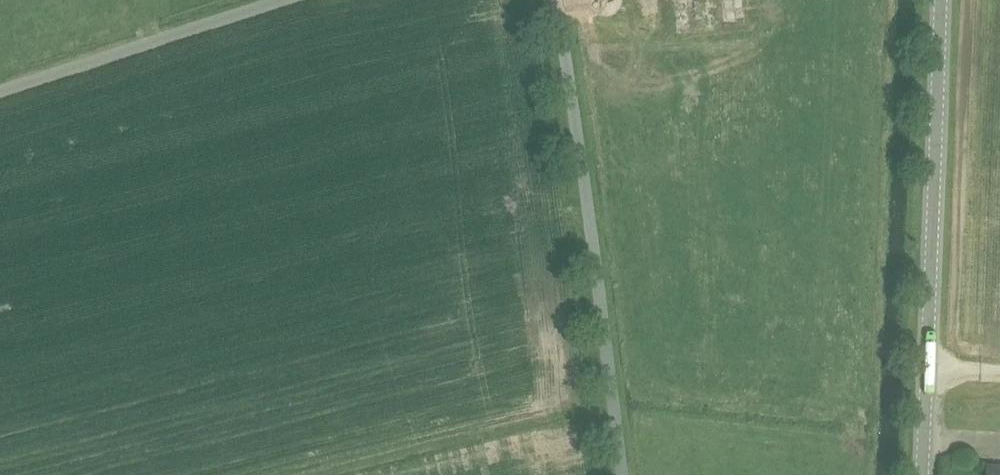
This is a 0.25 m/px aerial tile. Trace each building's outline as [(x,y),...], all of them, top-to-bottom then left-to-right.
[(710,8),(708,0),(680,0),(683,14),(710,8)]
